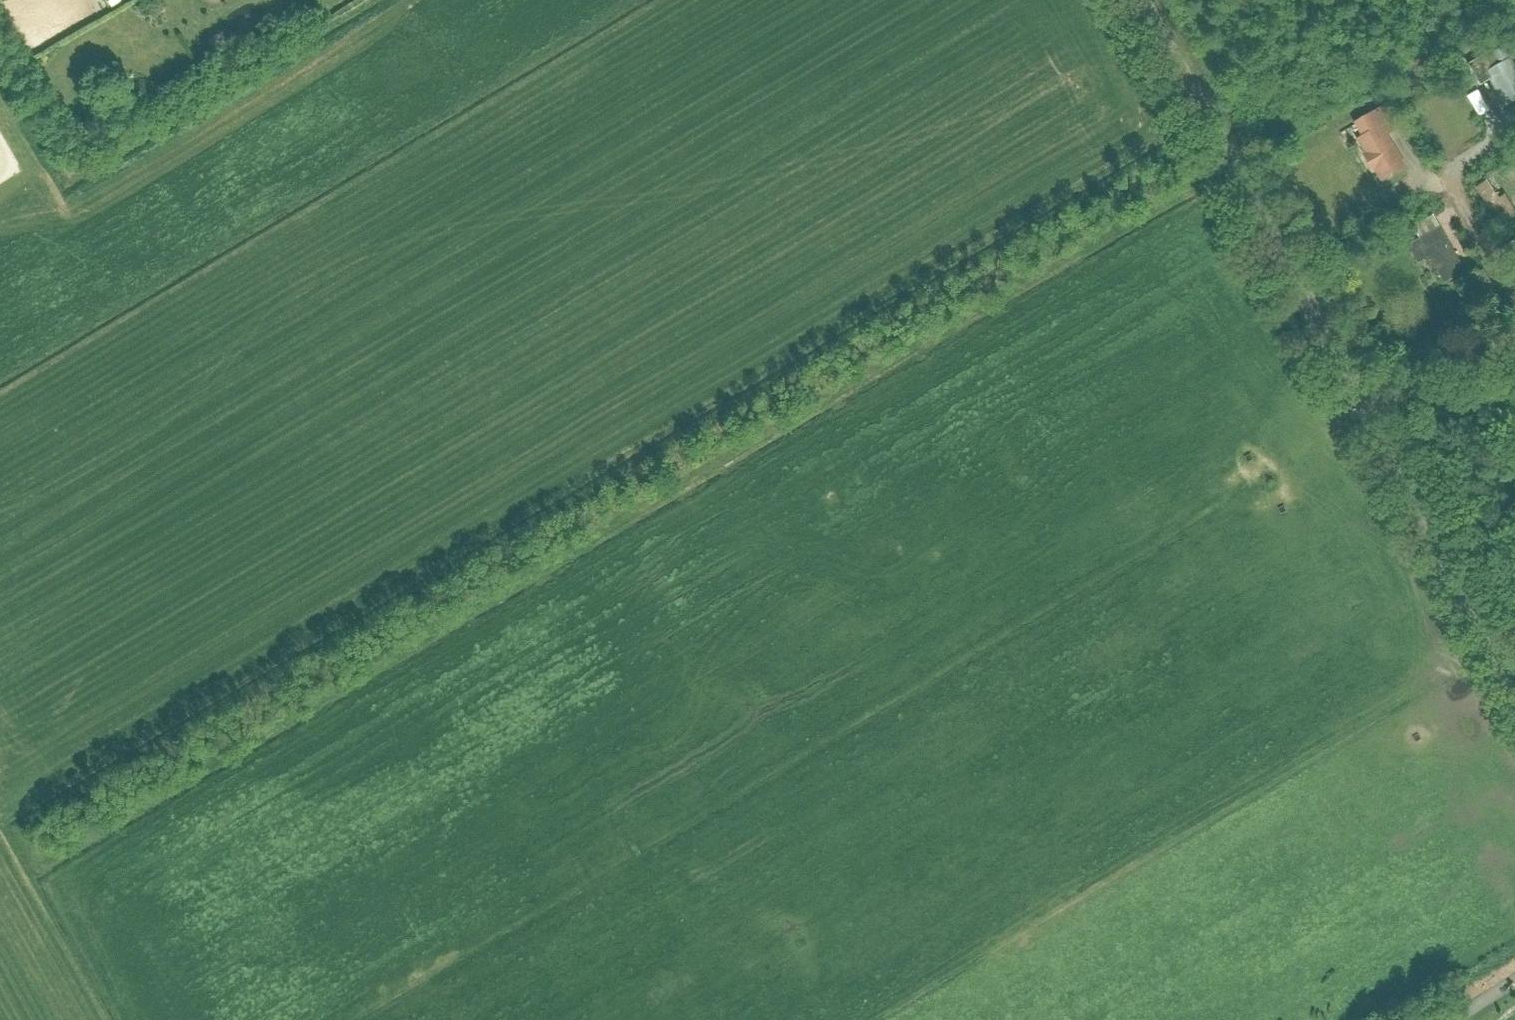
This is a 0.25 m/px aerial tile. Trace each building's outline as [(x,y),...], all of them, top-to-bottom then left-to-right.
[(1503,48),(1491,55),(1498,68),(1488,74),(1506,105),(1514,100),(1514,68),(1503,48)] [(1383,180),(1405,167),(1373,114),(1360,123),(1371,140),(1362,145),(1383,180)] [(1420,238),(1430,256),(1446,282),(1466,270),(1441,226),(1420,238)] [(1419,262),(1430,256),(1420,238),(1408,245),(1419,262)]
